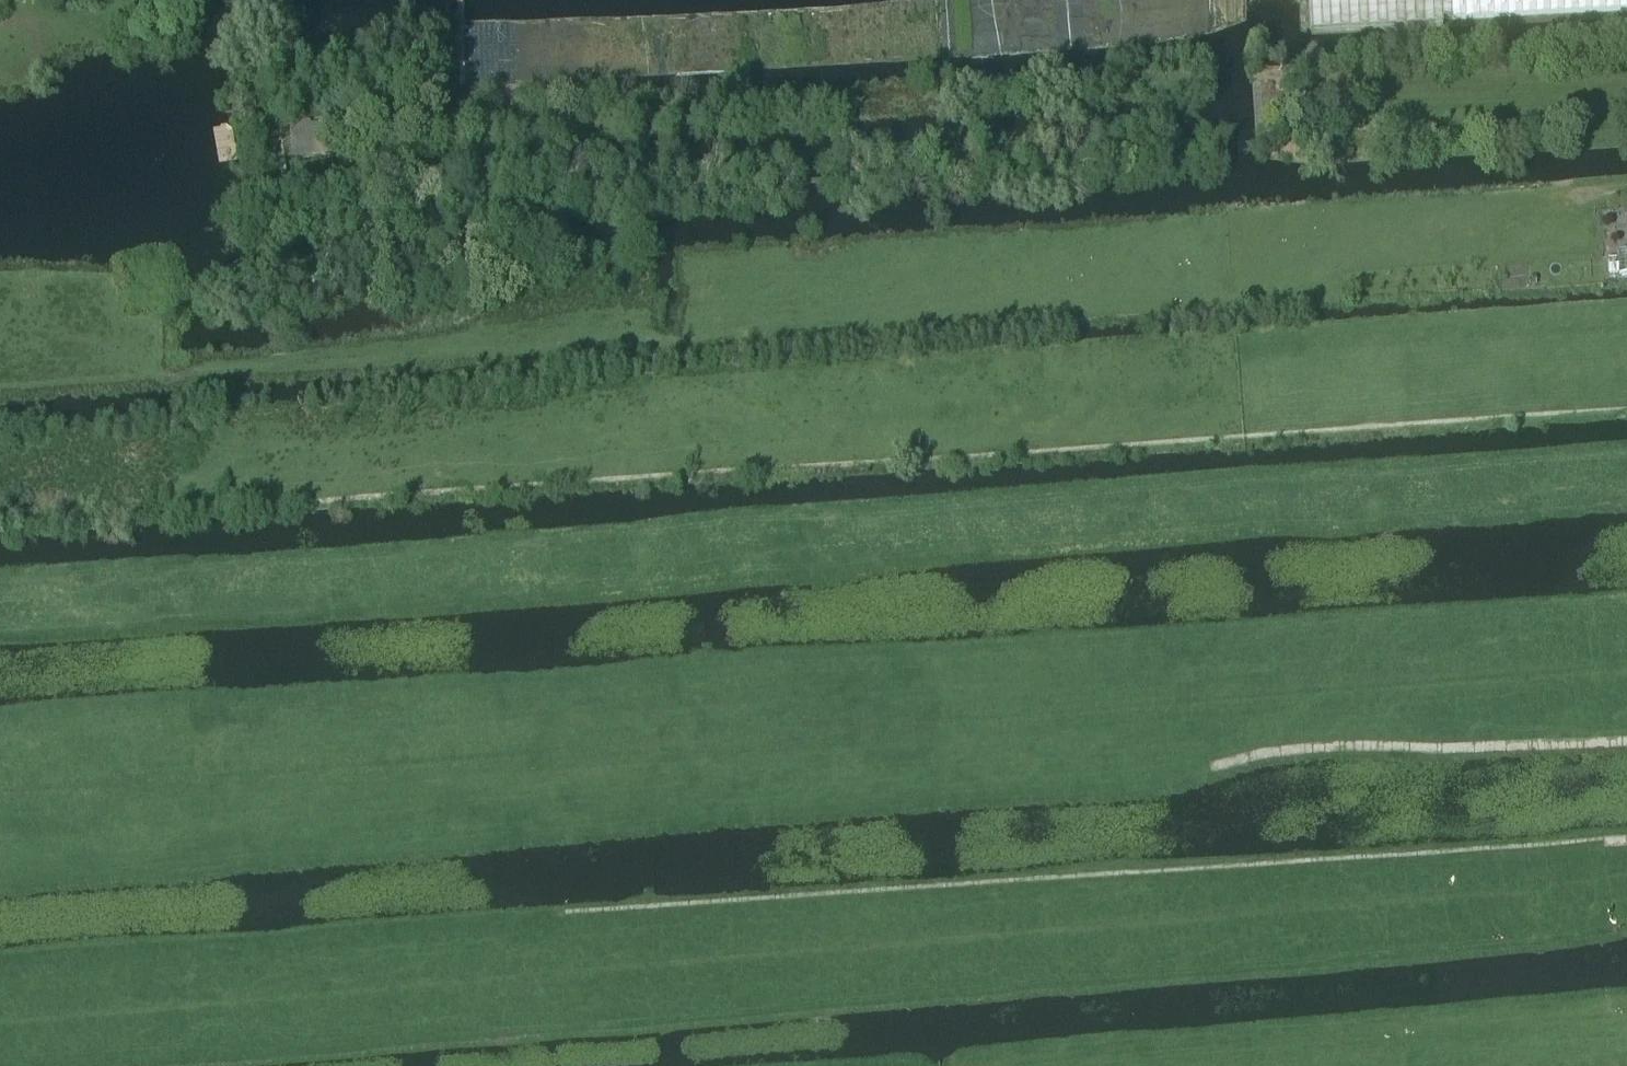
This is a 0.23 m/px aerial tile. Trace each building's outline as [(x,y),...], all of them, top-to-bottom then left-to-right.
[(1312,28),(1484,17),(1626,9),(1626,0),(1311,0),(1312,28)] [(291,123),(295,158),(331,154),(327,123),(308,125),(307,121),(291,123)]
